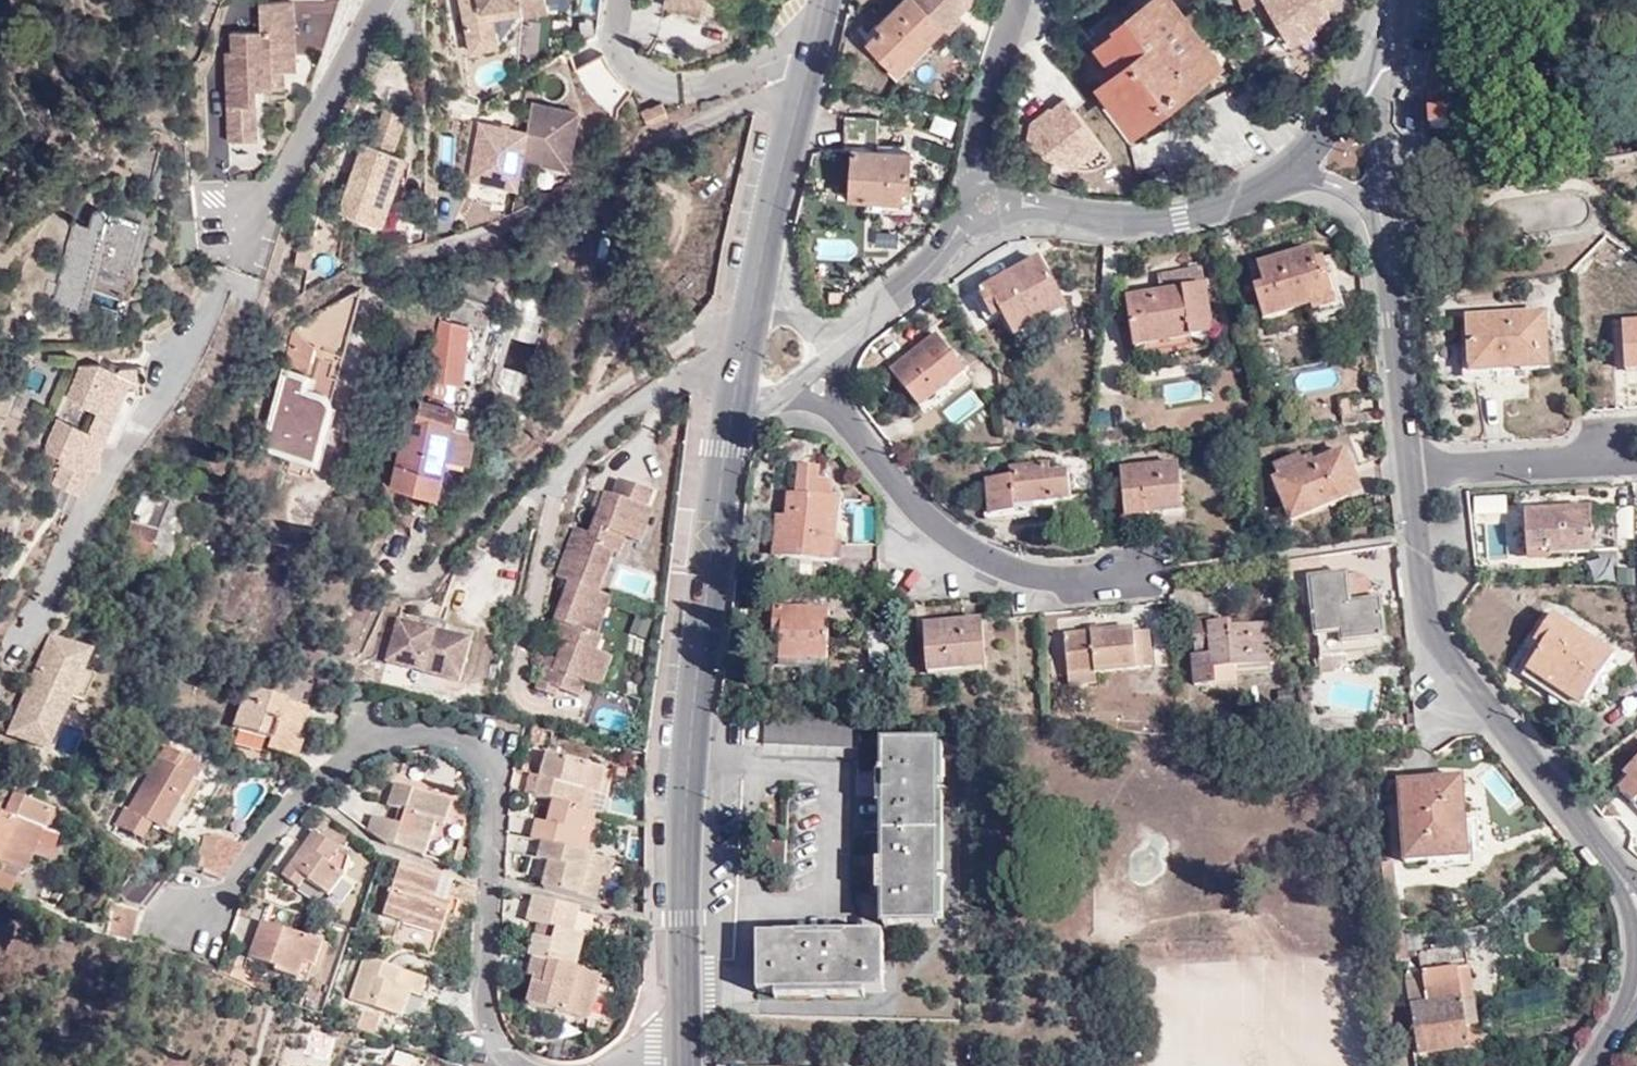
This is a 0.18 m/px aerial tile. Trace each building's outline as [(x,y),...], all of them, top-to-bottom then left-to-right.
[(284,70),(297,70),(294,0),(260,2),(262,30),(231,32),(232,52),(226,53),(230,142),(259,141),(257,90),(256,72),(272,71),(274,88),(285,88),(284,70)] [(524,11),(525,11),(522,0),(463,0),(473,42),(499,35),(495,18),(524,11)] [(525,11),(524,11),(525,16),(551,10),(549,0),(522,0),(525,11)] [(662,2),(699,11),(702,0),(663,0),(662,2)] [(897,71),(943,26),(935,16),(951,0),(902,0),(882,19),(886,23),(868,41),(897,71)] [(1134,121),(1215,58),(1194,30),(1201,24),(1193,14),(1187,21),(1170,0),(1152,0),(1118,26),(1121,29),(1088,55),(1106,77),(1102,81),(1134,121)] [(1283,38),(1354,6),(1351,0),(1266,0),(1283,38)] [(499,35),(473,42),(475,52),(501,46),(499,35)] [(572,81),(614,109),(631,83),(590,55),(572,81)] [(257,90),(274,88),(272,71),(256,72),(257,90)] [(1448,99),(1451,109),(1460,110),(1464,77),(1432,74),(1427,97),(1448,99)] [(1067,177),(1105,148),(1063,94),(1025,123),(1067,177)] [(1426,104),(1426,107),(1451,109),(1448,99),(1427,97),(1426,104)] [(533,103),(529,131),(482,123),(472,179),(518,187),(523,160),(570,169),(580,112),(533,103)] [(650,109),(642,112),(648,124),(668,115),(663,104),(651,109),(650,109)] [(382,225),(406,156),(394,152),(406,115),(386,108),(373,145),(365,141),(340,211),(382,225)] [(1429,128),(1444,127),(1443,112),(1429,113),(1429,128)] [(850,195),(899,197),(901,186),(908,186),(910,149),(877,148),(877,115),(845,113),(845,146),(853,147),(850,195)] [(95,210),(94,212),(90,224),(73,220),(52,302),(84,311),(85,305),(95,265),(129,274),(143,220),(114,212),(112,222),(106,221),(108,214),(108,213),(107,211),(106,210),(105,210),(103,209),(102,208),(100,208),(99,208),(97,209),(96,209),(95,210)] [(816,240),(817,258),(854,256),(853,238),(816,240)] [(1266,285),(1255,289),(1263,319),(1312,304),(1315,310),(1334,304),(1325,273),(1320,275),(1315,258),(1312,249),(1258,264),(1262,276),(1266,285)] [(1320,275),(1325,273),(1320,256),(1315,258),(1320,275)] [(1031,316),(1061,300),(1038,257),(979,290),(992,316),(1000,311),(1015,336),(1036,324),(1031,316)] [(1133,347),(1210,335),(1199,266),(1155,273),(1159,298),(1152,300),(1151,294),(1125,298),(1133,347)] [(469,322),(485,327),(496,282),(460,273),(448,317),(465,322),(469,322)] [(1252,280),(1255,289),(1266,285),(1262,276),(1252,280)] [(323,349),(345,356),(363,291),(359,288),(353,291),(336,302),(323,349)] [(336,302),(353,291),(337,300),(336,302)] [(1065,308),(1061,300),(1031,316),(1036,324),(1065,308)] [(1527,333),(1547,333),(1546,313),(1526,314),(1527,333)] [(1471,372),(1499,371),(1499,357),(1506,357),(1506,363),(1522,363),(1522,370),(1543,369),(1541,352),(1548,351),(1547,333),(1527,333),(1526,314),(1493,316),(1493,325),(1485,325),(1485,341),(1468,342),(1471,372)] [(461,381),(469,322),(465,322),(448,317),(442,316),(426,377),(452,380),(461,381)] [(1466,317),(1468,342),(1485,341),(1485,325),(1493,325),(1493,316),(1466,317)] [(1630,322),(1631,335),(1623,335),(1625,364),(1636,364),(1636,322),(1630,322)] [(1631,335),(1630,322),(1623,322),(1623,335),(1631,335)] [(308,376),(317,346),(298,331),(293,333),(283,369),(308,376)] [(906,377),(900,382),(917,403),(944,382),(948,386),(964,373),(958,365),(948,351),(936,335),(908,357),(901,349),(886,361),(892,368),(897,365),(906,377)] [(948,351),(958,365),(966,359),(956,345),(948,351)] [(1499,357),(1499,371),(1522,370),(1522,363),(1506,363),(1506,357),(1499,357)] [(145,392),(143,366),(121,367),(120,371),(102,363),(81,364),(70,390),(71,395),(75,399),(99,410),(90,431),(58,417),(46,444),(47,452),(63,460),(46,499),(71,511),(79,493),(87,497),(99,470),(99,443),(117,443),(140,393),(145,392)] [(890,370),(900,382),(906,377),(897,365),(892,368),(890,370)] [(304,389),(308,376),(283,369),(261,447),(315,462),(331,403),(323,394),(304,389)] [(426,377),(420,397),(423,398),(446,404),(452,380),(426,377)] [(390,484),(436,496),(446,456),(470,462),(478,431),(454,425),(458,407),(446,404),(423,398),(418,417),(408,414),(390,484)] [(1314,462),(1277,478),(1273,480),(1290,520),(1360,491),(1344,450),(1314,462)] [(1272,464),(1277,478),(1314,462),(1312,454),(1302,459),(1299,452),(1272,464)] [(1134,482),(1121,483),(1123,511),(1155,508),(1156,512),(1182,510),(1178,464),(1132,467),(1134,482)] [(989,515),(1013,513),(1013,506),(1070,499),(1067,473),(1049,475),(1048,465),(1008,469),(1008,479),(986,481),(989,515)] [(785,531),(782,557),(834,562),(834,557),(840,558),(840,540),(836,537),(830,536),(832,501),(833,488),(830,482),(817,482),(818,468),(799,467),(796,497),(788,497),(786,520),(785,531)] [(1120,469),(1121,483),(1134,482),(1132,467),(1120,469)] [(576,528),(556,576),(569,581),(600,593),(616,555),(622,557),(629,539),(641,507),(647,509),(654,493),(621,480),(614,496),(607,493),(600,509),(591,534),(576,528)] [(1635,493),(1635,484),(1623,485),(1623,493),(1635,493)] [(599,490),(593,506),(600,509),(607,493),(599,490)] [(140,493),(120,553),(145,563),(165,503),(140,493)] [(830,536),(836,537),(839,502),(832,501),(830,536)] [(1593,550),(1593,548),(1592,531),(1610,529),(1615,529),(1613,506),(1567,509),(1566,506),(1561,507),(1561,503),(1542,504),(1542,510),(1527,511),(1528,549),(1551,548),(1551,552),(1593,550)] [(641,507),(629,539),(640,543),(653,510),(648,508),(647,509),(641,507)] [(775,530),(785,531),(786,520),(776,518),(775,530)] [(1592,531),(1593,548),(1610,547),(1610,529),(1592,531)] [(773,556),(782,557),(785,531),(775,530),(773,556)] [(872,562),(872,544),(842,543),(841,561),(872,562)] [(1551,556),(1551,552),(1551,548),(1528,549),(1522,549),(1522,557),(1551,556)] [(1607,557),(1588,564),(1596,585),(1615,578),(1607,557)] [(1321,655),(1346,652),(1345,642),(1380,637),(1378,606),(1355,607),(1352,577),(1313,580),(1321,655)] [(565,684),(562,690),(582,698),(587,684),(594,668),(600,653),(606,638),(598,635),(613,599),(600,593),(569,581),(548,630),(566,638),(557,660),(547,655),(534,688),(552,695),(555,687),(557,681),(565,684)] [(806,659),(826,660),(828,609),(773,607),(771,637),(782,638),(780,660),(806,661),(806,659)] [(377,661),(389,664),(401,623),(402,617),(389,614),(377,661)] [(1192,618),(1193,625),(1210,623),(1209,616),(1192,618)] [(1543,648),(1533,664),(1583,699),(1613,656),(1553,616),(1535,642),(1543,648)] [(927,672),(983,668),(980,620),(925,624),(927,672)] [(1210,623),(1193,625),(1195,655),(1190,656),(1193,684),(1215,682),(1214,668),(1272,662),(1268,624),(1248,626),(1229,628),(1228,621),(1210,623)] [(389,664),(422,673),(462,684),(473,643),(401,623),(389,664)] [(1064,634),(1068,674),(1094,670),(1151,664),(1148,631),(1134,633),(1133,627),(1105,630),(1105,635),(1092,636),(1091,631),(1064,634)] [(51,637),(17,713),(44,725),(52,707),(63,712),(69,697),(81,702),(92,677),(80,671),(88,653),(51,637)] [(594,668),(587,684),(602,689),(614,659),(600,653),(594,668)] [(1583,699),(1533,664),(1528,672),(1579,705),(1583,699)] [(1094,670),(1068,674),(1069,685),(1095,683),(1094,670)] [(557,681),(555,687),(562,690),(565,684),(557,681)] [(247,689),(233,726),(271,740),(267,750),(294,760),(301,741),(295,739),(286,735),(288,727),(298,731),(305,710),(247,689)] [(17,713),(9,732),(46,748),(63,712),(52,707),(44,725),(17,713)] [(861,723),(767,717),(767,747),(859,751),(861,723)] [(1116,722),(1115,731),(1143,733),(1143,724),(1116,722)] [(288,727),(286,735),(295,739),(298,731),(288,727)] [(886,808),(886,837),(939,837),(938,799),(938,784),(938,750),(938,746),(885,745),(886,773),(886,808)] [(164,747),(128,810),(150,823),(169,834),(199,783),(194,781),(202,766),(184,756),(183,757),(170,750),(164,747)] [(938,750),(938,784),(945,784),(946,750),(938,750)] [(555,802),(586,810),(590,794),(597,796),(600,797),(607,772),(548,756),(542,779),(537,797),(555,802)] [(1630,766),(1636,771),(1618,790),(1633,803),(1636,801),(1636,758),(1630,766)] [(532,776),(527,795),(537,797),(542,779),(532,776)] [(1462,778),(1425,781),(1427,810),(1437,809),(1436,791),(1463,789),(1462,778)] [(1405,861),(1454,859),(1453,842),(1466,842),(1463,789),(1436,791),(1437,809),(1427,810),(1425,781),(1399,782),(1405,861)] [(392,848),(426,857),(438,818),(448,821),(453,802),(397,786),(391,805),(408,810),(415,812),(410,826),(404,824),(375,816),(370,833),(392,848)] [(14,793),(10,800),(47,816),(48,818),(52,811),(14,793)] [(590,794),(586,810),(587,810),(590,811),(593,812),(597,796),(590,794)] [(7,896),(20,869),(24,870),(48,818),(47,816),(10,800),(4,814),(0,812),(0,893),(7,896)] [(555,802),(553,809),(581,817),(588,818),(590,811),(587,810),(586,810),(555,802)] [(124,808),(115,824),(141,839),(150,823),(128,810),(124,808)] [(553,809),(549,823),(538,820),(533,840),(545,843),(553,845),(579,852),(587,854),(592,836),(584,834),(588,818),(581,817),(553,809)] [(404,824),(410,826),(415,812),(408,810),(404,824)] [(590,811),(588,818),(589,819),(596,820),(598,813),(593,812),(590,811)] [(588,818),(584,834),(592,836),(596,820),(589,819),(588,818)] [(317,830),(305,846),(313,851),(306,860),(299,855),(284,875),(301,888),(308,878),(334,897),(350,875),(332,862),(343,848),(317,830)] [(217,834),(205,836),(199,855),(201,855),(198,865),(206,867),(217,834)] [(217,834),(206,867),(205,872),(220,877),(235,852),(240,844),(217,834)] [(939,927),(939,922),(939,888),(939,872),(939,837),(886,837),(886,865),(886,895),(886,926),(939,927)] [(1453,842),(1454,859),(1467,858),(1466,842),(1453,842)] [(543,850),(571,857),(607,866),(616,868),(617,862),(587,854),(579,852),(553,845),(545,843),(543,850)] [(240,844),(235,852),(220,877),(222,878),(243,845),(240,844)] [(305,846),(299,855),(306,860),(313,851),(305,846)] [(607,866),(571,857),(543,850),(540,859),(553,863),(546,887),(592,899),(599,875),(605,876),(612,878),(616,868),(607,866)] [(403,867),(437,880),(445,882),(449,884),(451,876),(445,873),(405,860),(403,867)] [(137,867),(131,876),(154,886),(166,880),(137,867)] [(387,917),(441,934),(451,905),(442,903),(449,884),(445,882),(437,880),(403,867),(387,917)] [(599,875),(592,899),(599,901),(605,876),(599,875)] [(131,876),(119,892),(126,902),(142,906),(154,886),(131,876)] [(154,886),(142,906),(146,907),(167,881),(166,880),(154,886)] [(1393,881),(1383,882),(1390,926),(1402,926),(1400,911),(1397,911),(1393,881)] [(533,903),(576,913),(582,915),(583,909),(535,897),(533,903)] [(529,920),(546,924),(561,928),(557,941),(542,937),(537,935),(531,957),(535,958),(579,969),(588,935),(577,933),(582,915),(576,913),(533,903),(529,920)] [(115,905),(114,909),(136,915),(138,913),(138,910),(115,905)] [(114,909),(108,934),(125,937),(136,915),(114,909)] [(136,915),(125,937),(131,939),(138,913),(136,915)] [(279,972),(300,979),(306,961),(316,965),(325,940),(265,920),(253,956),(280,965),(279,972)] [(542,937),(557,941),(561,928),(546,924),(542,937)] [(885,937),(848,937),(848,942),(828,942),(828,938),(815,937),(814,942),(797,942),(796,938),(758,938),(760,996),(778,996),(777,1000),(867,1000),(867,995),(885,994),(885,937)] [(1436,976),(1422,979),(1406,982),(1417,1053),(1468,1047),(1466,1024),(1477,1021),(1474,1000),(1462,1001),(1458,969),(1469,967),(1465,945),(1432,950),(1436,976)] [(1574,966),(1571,948),(1567,952),(1563,955),(1559,956),(1560,967),(1574,966)] [(1418,952),(1422,979),(1436,976),(1432,950),(1418,952)] [(351,997),(405,1014),(412,992),(420,995),(421,992),(427,975),(365,955),(351,997)] [(533,967),(572,978),(596,984),(603,985),(605,976),(579,969),(535,958),(533,967)] [(532,1004),(593,1020),(603,985),(596,984),(572,978),(533,967),(531,974),(539,976),(550,980),(547,990),(536,987),(532,1004)] [(1462,1001),(1474,1000),(1469,967),(1458,969),(1462,1001)] [(446,981),(427,975),(421,992),(440,998),(446,981)] [(536,987),(547,990),(550,980),(539,976),(536,987)] [(359,1028),(374,1033),(380,1015),(365,1010),(359,1028)]
